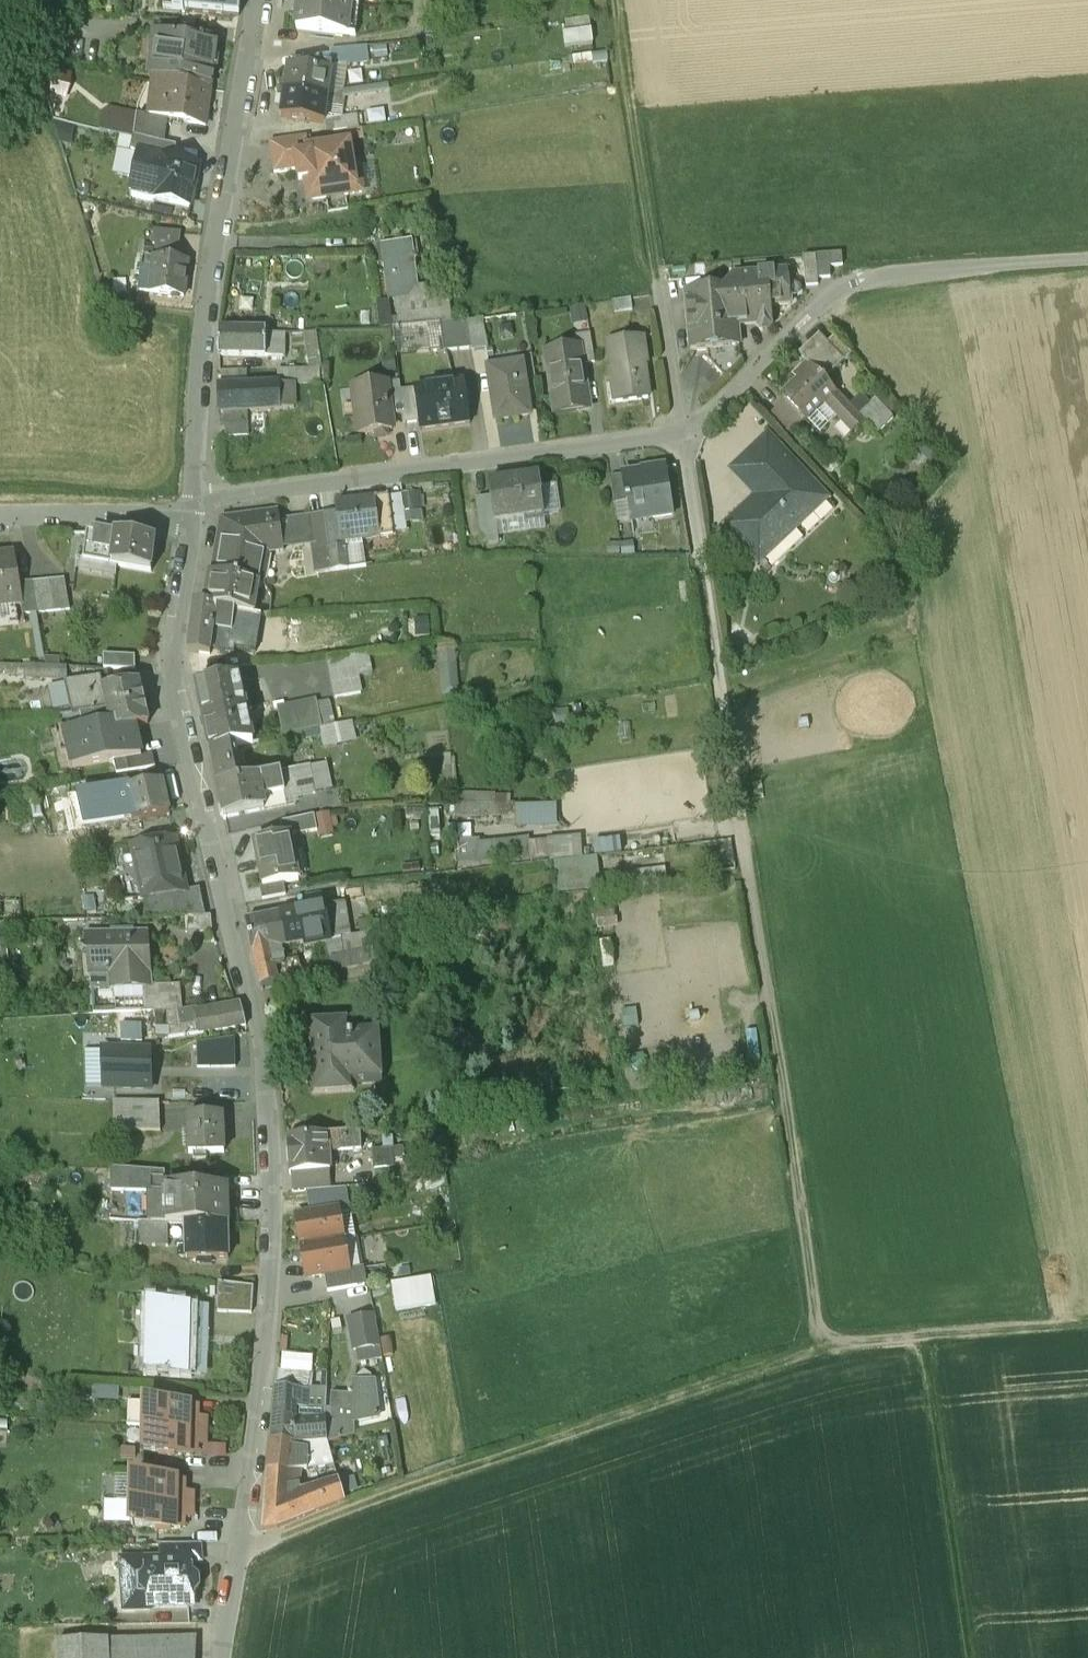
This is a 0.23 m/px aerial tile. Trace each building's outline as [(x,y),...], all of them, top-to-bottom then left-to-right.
[(171,9),(197,12),(198,0),(172,0),(171,9)] [(197,12),(238,16),(240,0),(198,0),(197,12)] [(297,30),(347,36),(351,0),(301,0),(297,30)] [(589,20),(565,22),(567,34),(564,34),(566,48),(592,45),(589,20)] [(201,40),(157,34),(151,82),(154,82),(212,90),(218,40),(202,38),(201,40)] [(366,47),(337,51),(339,66),(346,65),(367,63),(366,47)] [(332,67),(303,64),(303,69),(288,68),(284,93),(328,99),(343,91),(346,65),(339,66),(332,67)] [(154,82),(149,119),(207,126),(212,90),(154,82)] [(328,99),(284,93),(281,119),(324,124),(325,121),(331,121),(342,118),(344,104),(343,91),(328,99)] [(107,127),(140,128),(140,109),(108,108),(107,127)] [(342,118),(331,121),(333,133),(358,129),(356,116),(342,118)] [(306,137),(269,143),(274,174),(297,171),(299,181),(308,180),(311,200),(362,192),(358,166),(352,167),(349,145),(308,152),(306,137)] [(175,147),(134,139),(131,154),(138,155),(139,154),(161,159),(161,158),(173,160),(175,147)] [(173,160),(161,158),(161,159),(139,154),(138,155),(131,195),(190,207),(198,165),(173,160)] [(179,232),(154,229),(152,244),(155,244),(177,247),(179,232)] [(199,260),(202,232),(188,231),(185,259),(199,260)] [(412,240),(388,244),(391,259),(384,260),(388,290),(394,290),(418,287),(412,240)] [(177,247),(155,244),(153,258),(176,261),(177,247)] [(843,251),(830,252),(831,266),(844,265),(843,251)] [(830,252),(817,253),(819,278),(832,276),(831,266),(830,252)] [(817,253),(804,255),(807,285),(819,284),(819,278),(817,253)] [(176,261),(153,258),(149,294),(182,298),(186,262),(176,261)] [(733,290),(684,294),(690,351),(709,349),(738,345),(736,328),(758,326),(758,329),(764,331),(770,331),(773,323),(771,306),(791,304),(787,271),(741,274),(741,280),(732,280),(733,290)] [(418,287),(394,290),(398,318),(399,327),(440,324),(439,308),(450,307),(447,283),(418,287)] [(391,319),(389,301),(376,302),(380,328),(392,327),(391,319)] [(483,319),(467,321),(473,351),(488,349),(483,319)] [(266,331),(218,331),(218,356),(266,356),(266,336),(266,331)] [(589,334),(575,336),(577,351),(579,351),(582,365),(594,363),(589,334)] [(279,336),(266,336),(266,356),(279,356),(279,350),(279,336)] [(643,337),(609,341),(617,402),(648,398),(643,358),(646,357),(643,337)] [(817,337),(798,355),(807,365),(795,377),(800,382),(783,398),(785,401),(805,422),(824,404),(851,433),(864,421),(877,435),(893,420),(875,400),(867,407),(865,405),(858,403),(851,410),(824,382),(842,365),(824,346),(825,345),(817,337)] [(852,355),(834,337),(825,345),(824,346),(842,365),(852,355)] [(738,345),(709,349),(710,359),(726,373),(741,360),(739,345),(738,345)] [(577,351),(547,356),(557,412),(589,406),(582,365),(579,351),(577,351)] [(522,363),(489,368),(496,420),(530,415),(522,363)] [(318,368),(277,370),(279,386),(292,385),(292,386),(319,385),(318,368)] [(400,382),(387,384),(391,417),(404,415),(400,382)] [(387,384),(353,388),(359,435),(392,430),(391,417),(387,384)] [(463,384),(415,391),(421,429),(469,423),(463,384)] [(279,386),(221,389),(221,413),(223,413),(247,411),(293,408),(292,386),(292,385),(279,386)] [(785,401),(770,415),(790,436),(805,422),(785,401)] [(247,411),(223,413),(225,438),(249,436),(247,411)] [(792,464),(768,439),(745,461),(768,487),(727,529),(759,562),(825,499),(800,472),(801,469),(800,467),(798,465),(796,464),(794,464),(792,464)] [(639,474),(622,476),(626,503),(629,502),(631,516),(652,513),(653,519),(673,516),(666,468),(639,472),(639,474)] [(622,476),(610,478),(615,504),(626,503),(622,476)] [(537,477),(490,484),(493,503),(495,521),(542,514),(537,477)] [(398,492),(399,530),(413,529),(412,511),(425,510),(424,491),(398,492)] [(388,498),(336,504),(337,512),(341,543),(343,542),(393,536),(388,498)] [(493,503),(477,504),(483,543),(497,541),(495,521),(493,503)] [(278,512),(233,518),(235,529),(221,530),(214,575),(259,583),(265,552),(283,550),(278,512)] [(337,512),(324,514),(329,546),(329,550),(344,548),(343,542),(341,543),(337,512)] [(324,514),(310,516),(314,548),(329,546),(324,514)] [(117,536),(104,537),(102,553),(114,555),(117,536)] [(155,541),(117,536),(114,555),(113,569),(151,573),(155,541)] [(104,537),(88,539),(85,565),(100,567),(102,553),(104,537)] [(88,539),(74,540),(71,564),(85,565),(88,539)] [(329,546),(314,548),(317,573),(332,571),(329,550),(329,546)] [(344,548),(329,550),(332,571),(348,569),(345,548),(344,548)] [(114,555),(102,553),(100,567),(113,569),(114,555)] [(0,564),(0,615),(23,612),(15,562),(0,564)] [(253,614),(259,583),(214,575),(211,574),(205,606),(235,611),(253,614)] [(74,606),(63,605),(59,643),(71,645),(74,606)] [(205,606),(195,605),(188,652),(198,653),(210,655),(210,653),(212,642),(219,643),(221,631),(232,632),(235,611),(205,606)] [(253,614),(235,611),(232,632),(257,636),(259,622),(260,617),(260,615),(253,614)] [(366,693),(364,668),(375,667),(373,649),(333,654),(338,695),(366,693)] [(226,651),(210,653),(210,655),(198,653),(200,673),(229,669),(226,651)] [(315,661),(323,700),(338,697),(330,658),(315,661)] [(137,660),(105,660),(106,674),(137,674),(137,660)] [(66,675),(28,676),(28,689),(67,688),(66,675)] [(196,687),(203,719),(245,710),(238,678),(196,687)] [(139,688),(106,696),(104,687),(91,691),(91,688),(68,694),(75,723),(82,722),(109,716),(143,707),(139,688)] [(317,703),(277,711),(282,737),(322,728),(317,703)] [(109,716),(112,730),(114,736),(135,731),(149,727),(143,707),(109,716)] [(245,710),(203,719),(210,752),(234,747),(252,743),(245,710)] [(114,736),(112,730),(66,740),(74,775),(114,766),(142,759),(135,731),(114,736)] [(234,747),(210,752),(217,787),(241,782),(234,747)] [(142,759),(114,766),(117,778),(155,770),(152,757),(142,759)] [(295,770),(279,774),(282,789),(284,799),(300,796),(299,789),(295,770)] [(279,774),(257,778),(261,794),(282,789),(279,774)] [(241,782),(217,787),(224,819),(264,810),(261,794),(257,778),(241,782)] [(162,786),(125,794),(129,812),(109,817),(111,829),(169,816),(162,786)] [(511,814),(510,790),(460,792),(461,816),(511,814)] [(104,799),(80,805),(87,835),(111,829),(109,817),(104,799)] [(314,816),(280,824),(283,838),(289,837),(289,838),(317,832),(314,816)] [(283,838),(255,843),(264,887),(283,883),(297,880),(289,838),(289,837),(283,838)] [(580,854),(578,837),(556,840),(559,857),(580,854)] [(506,850),(529,854),(531,842),(508,838),(506,850)] [(174,843),(132,852),(143,903),(186,893),(185,892),(174,843)] [(264,887),(259,887),(262,901),(286,897),(283,883),(264,887)] [(186,893),(143,903),(147,922),(186,918),(205,917),(199,889),(185,892),(186,893)] [(335,907),(323,909),(327,931),(340,929),(335,907)] [(323,908),(279,916),(287,946),(305,942),(306,947),(329,942),(327,931),(323,909),(323,908)] [(205,917),(186,918),(187,932),(213,930),(212,916),(205,917)] [(287,946),(279,916),(263,920),(271,950),(253,954),(252,954),(252,957),(253,957),(260,988),(303,979),(298,959),(284,963),(280,948),(287,946)] [(263,920),(246,924),(253,954),(271,950),(263,920)] [(146,937),(89,944),(93,983),(124,980),(125,993),(143,992),(151,991),(151,989),(146,937)] [(341,939),(329,942),(332,958),(344,955),(341,939)] [(344,955),(332,958),(334,970),(371,962),(368,950),(344,955)] [(178,987),(151,989),(151,991),(143,992),(145,1016),(155,1015),(182,1012),(178,987)] [(241,1007),(197,1015),(198,1025),(200,1034),(245,1025),(241,1007)] [(197,1011),(178,1015),(181,1028),(198,1025),(197,1015),(197,1011)] [(155,1015),(145,1016),(120,1019),(122,1049),(144,1048),(143,1036),(156,1035),(155,1015)] [(350,1023),(308,1026),(310,1053),(308,1053),(309,1068),(311,1067),(313,1094),(354,1091),(354,1085),(372,1084),(371,1063),(379,1063),(376,1028),(350,1030),(350,1023)] [(103,1057),(104,1094),(152,1092),(151,1055),(103,1057)] [(156,1105),(114,1107),(115,1136),(158,1134),(156,1105)] [(222,1117),(186,1119),(188,1155),(224,1153),(222,1117)] [(367,1134),(359,1135),(360,1150),(368,1149),(367,1134)] [(359,1135),(341,1136),(342,1151),(360,1150),(359,1135)] [(341,1136),(327,1138),(327,1152),(342,1151),(341,1136)] [(327,1138),(287,1141),(290,1175),(329,1172),(327,1152),(327,1138)] [(402,1148),(371,1151),(374,1169),(392,1167),(391,1159),(403,1157),(402,1148)] [(158,1175),(113,1174),(113,1197),(165,1196),(165,1188),(159,1189),(158,1175)] [(226,1187),(165,1188),(165,1196),(165,1226),(186,1226),(227,1225),(226,1187)] [(338,1209),(304,1215),(298,1222),(303,1247),(343,1240),(338,1209)] [(227,1225),(186,1226),(187,1260),(228,1259),(227,1225)] [(165,1226),(139,1227),(140,1249),(168,1249),(168,1226),(165,1226)] [(343,1240),(303,1247),(306,1269),(315,1277),(323,1275),(349,1271),(343,1240)] [(349,1271),(323,1275),(326,1293),(365,1286),(362,1268),(349,1271)] [(396,1278),(400,1311),(443,1305),(439,1272),(396,1278)] [(253,1288),(218,1283),(217,1312),(251,1313),(253,1288)] [(204,1308),(151,1307),(149,1373),(202,1375),(204,1308)] [(375,1315),(348,1319),(354,1351),(380,1347),(375,1315)] [(336,1379),(336,1389),(356,1389),(356,1379),(336,1379)] [(298,1391),(276,1389),(275,1408),(296,1409),(298,1391)] [(302,1391),(298,1391),(296,1409),(308,1410),(310,1392),(302,1391)] [(327,1394),(313,1393),(312,1411),(320,1411),(326,1412),(327,1394)] [(176,1405),(162,1405),(162,1408),(147,1407),(147,1432),(204,1433),(205,1420),(195,1420),(195,1408),(176,1408),(176,1405)] [(296,1416),(274,1415),(272,1441),(290,1443),(290,1442),(294,1441),(296,1416)] [(303,1416),(296,1416),(294,1441),(303,1441),(328,1441),(326,1421),(319,1422),(302,1423),(303,1416)] [(204,1433),(147,1432),(146,1456),(161,1456),(161,1458),(174,1458),(174,1456),(195,1457),(195,1446),(204,1447),(204,1433)] [(290,1443),(272,1441),(269,1472),(288,1473),(294,1441),(290,1442),(290,1443)] [(303,1441),(294,1441),(288,1473),(300,1471),(303,1441)] [(288,1473),(269,1472),(263,1531),(278,1528),(322,1510),(316,1488),(300,1492),(298,1485),(300,1471),(288,1473)] [(167,1480),(154,1480),(154,1482),(134,1482),(133,1506),(191,1508),(191,1494),(183,1493),(183,1483),(167,1483),(167,1480)] [(338,1482),(316,1488),(322,1510),(343,1502),(338,1482)] [(191,1508),(133,1506),(132,1531),(157,1532),(157,1535),(168,1535),(168,1532),(181,1532),(182,1521),(190,1521),(191,1508)] [(202,1546),(162,1548),(163,1564),(191,1562),(191,1565),(203,1564),(202,1546)] [(150,1562),(128,1563),(129,1579),(127,1579),(123,1584),(124,1596),(128,1601),(134,1600),(135,1616),(152,1615),(152,1612),(189,1610),(188,1596),(194,1596),(200,1590),(199,1581),(195,1576),(192,1577),(191,1565),(191,1562),(163,1564),(163,1570),(150,1570),(150,1562)] [(109,1648),(109,1657),(196,1657),(197,1641),(109,1648)] [(58,1652),(58,1657),(109,1657),(109,1648),(58,1652)]
